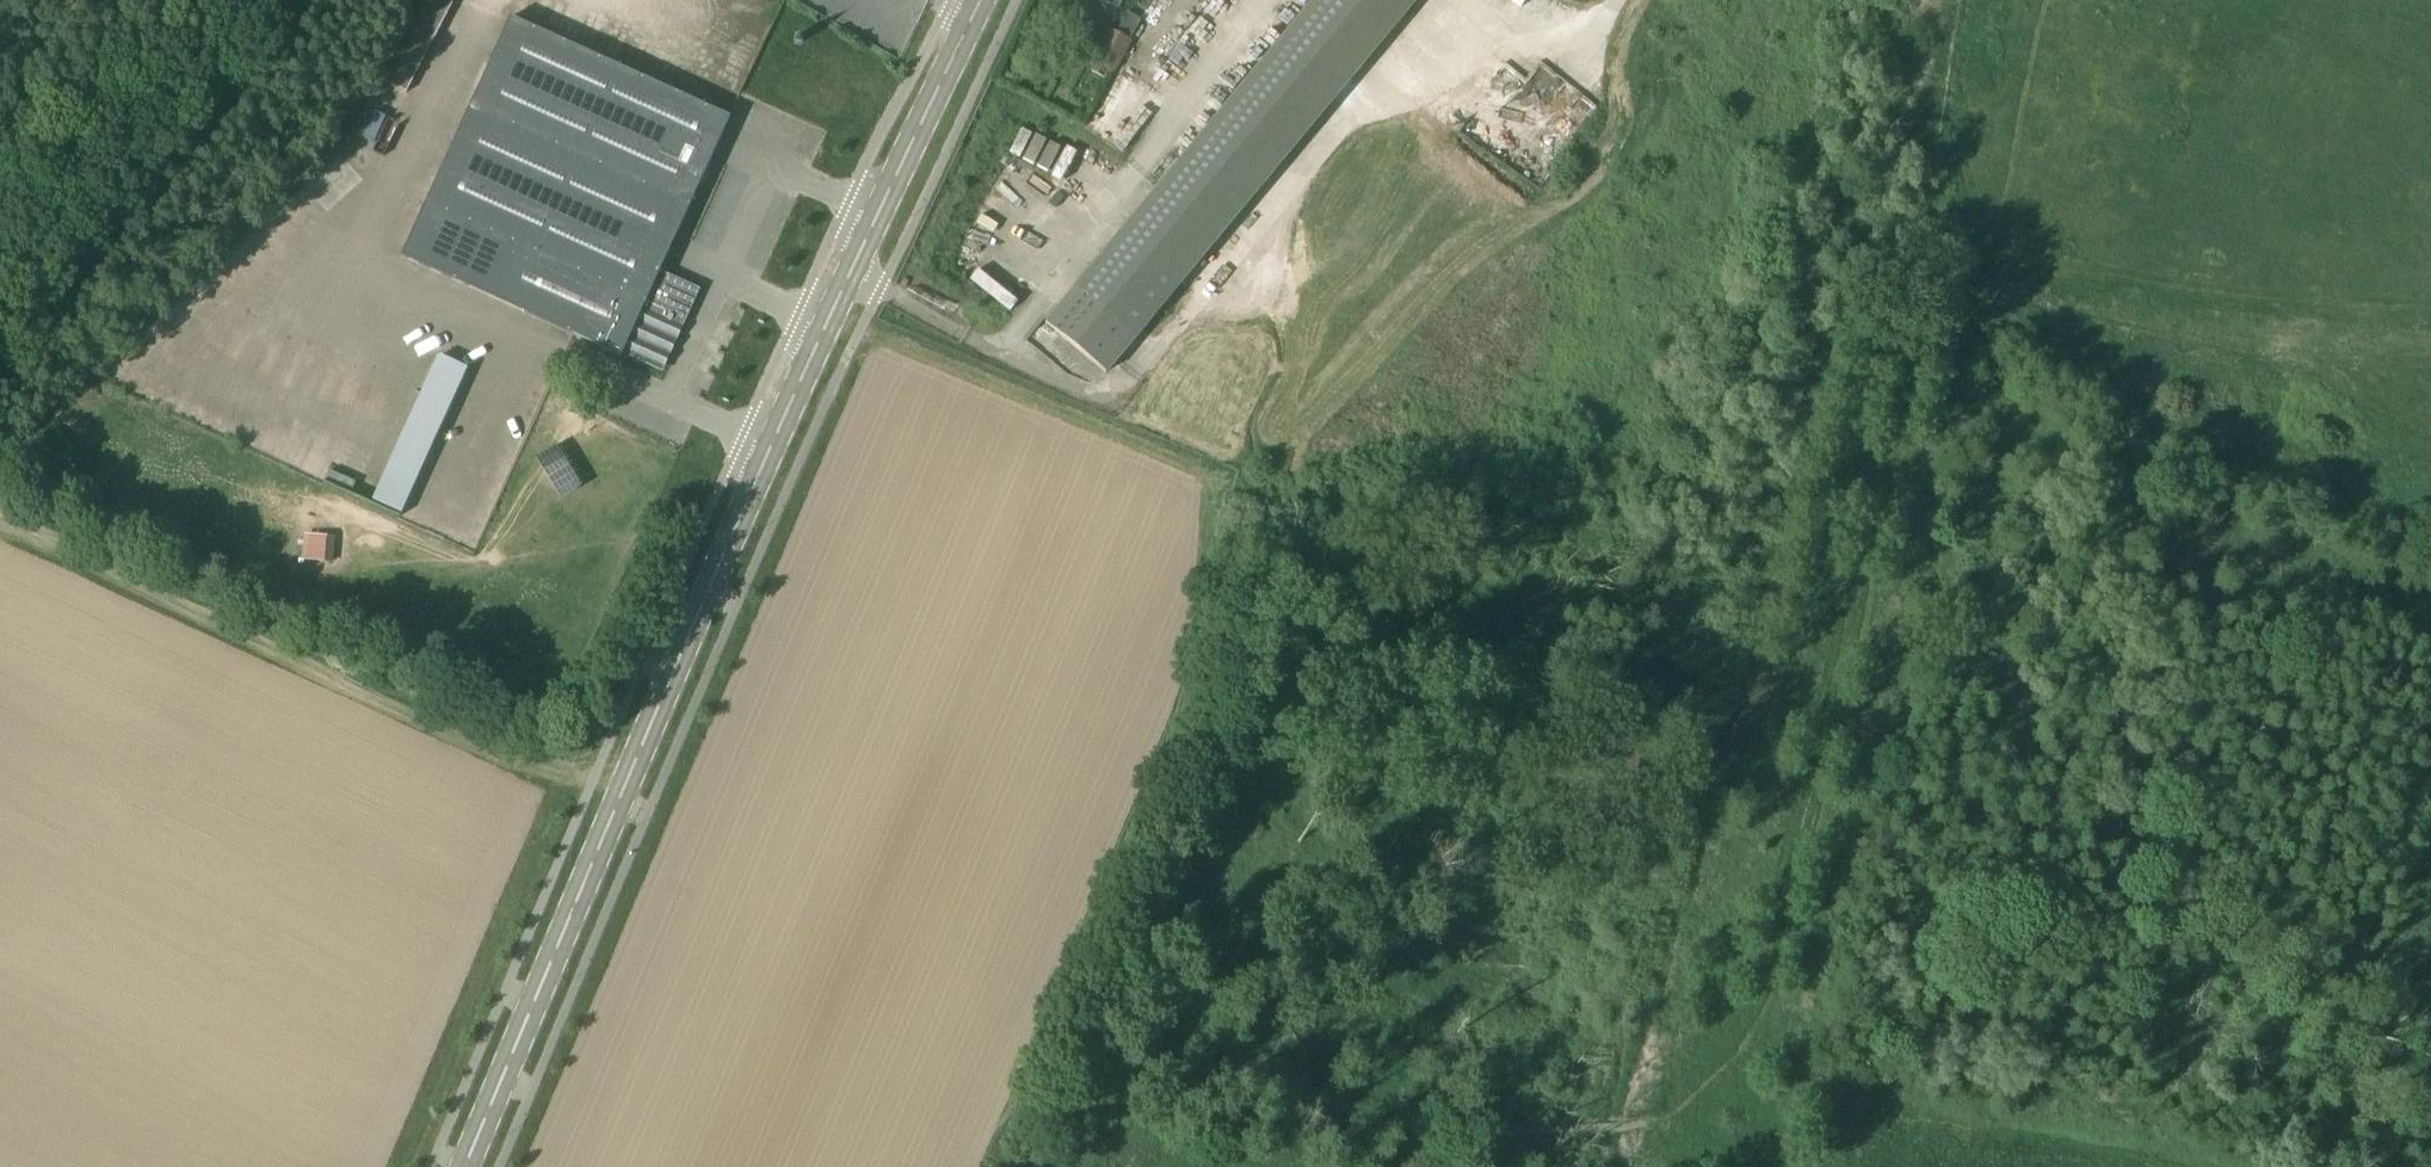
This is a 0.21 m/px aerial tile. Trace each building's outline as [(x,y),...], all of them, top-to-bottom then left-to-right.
[(385,81),(406,93),(455,0),(428,0),(385,81)] [(1076,286),(1046,322),(1106,373),(1417,0),(1314,0),(1076,286)] [(1112,28),(1095,59),(1114,70),(1130,38),(1131,38),(1141,19),(1128,12),(1118,31),(1112,28)] [(511,15),(403,251),(621,351),(658,369),(695,288),(700,290),(700,289),(660,271),(730,117),(511,15)] [(440,354),(372,503),(401,516),(468,368),(440,354)] [(334,563),(336,537),(305,533),(302,560),(334,563)]
